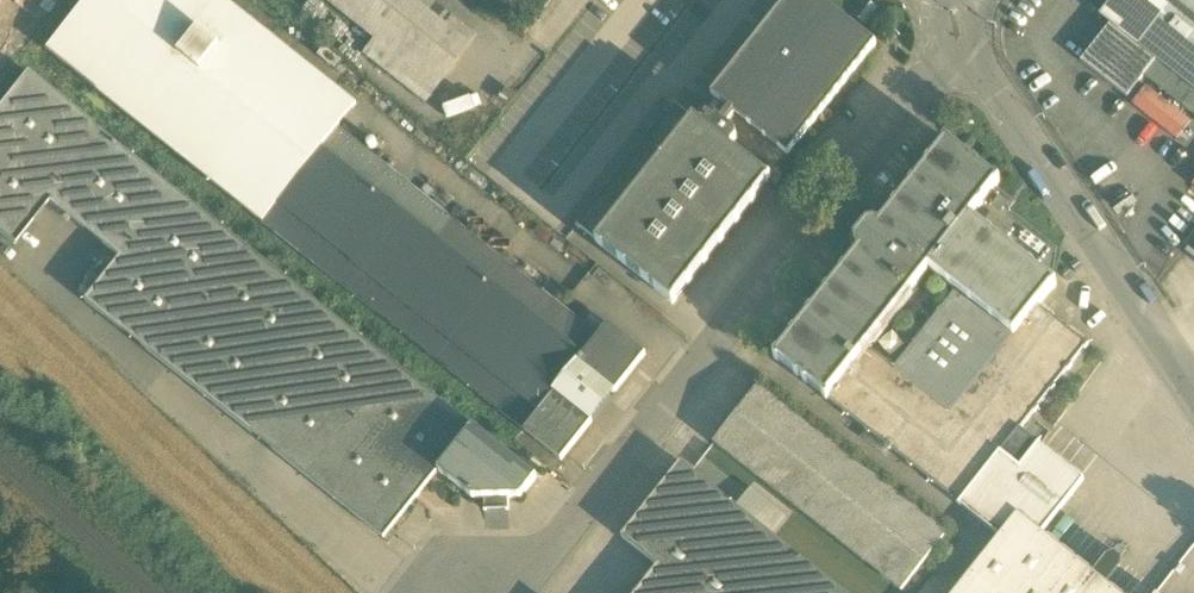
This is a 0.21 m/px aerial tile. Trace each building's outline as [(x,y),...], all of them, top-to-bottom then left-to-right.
[(337,282),(397,208),(433,236),(449,217),(413,188),(412,189),(393,174),(394,173),(338,128),(357,105),(225,0),(83,0),(44,48),(208,178),(207,179),(337,282)] [(425,0),(331,0),(379,38),(365,55),(424,102),(474,39),(425,0)] [(721,105),(786,156),(787,157),(876,46),(818,0),(789,0),(711,97),(721,105)] [(1110,26),(1111,25),(1138,46),(1167,9),(1155,0),(1112,0),(1099,17),(1110,26)] [(1138,46),(1193,91),(1193,0),(1174,0),(1167,9),(1138,46)] [(1167,9),(1174,0),(1155,0),(1167,9)] [(1127,99),(1145,76),(1126,61),(1138,46),(1111,25),(1110,26),(1081,62),(1127,99)] [(1138,46),(1126,61),(1145,76),(1193,116),(1193,91),(1138,46)] [(162,362),(251,250),(26,72),(0,105),(0,233),(15,245),(50,201),(121,258),(86,301),(162,362)] [(577,228),(596,243),(694,120),(693,119),(675,105),(577,228)] [(702,108),(693,119),(694,120),(768,179),(769,178),(786,156),(721,105),(716,111),(710,107),(706,112),(702,108)] [(768,179),(694,120),(596,243),(655,289),(654,290),(672,304),(771,180),(769,178),(768,179)] [(773,358),(826,401),(930,271),(1014,338),(1040,306),(1056,285),(972,218),(1000,182),(947,140),(878,226),(876,225),(867,226),(856,240),(857,249),(859,251),(773,358)] [(599,337),(449,217),(433,236),(397,208),(337,282),(524,431),(579,362),(581,363),(584,359),(582,357),(599,337)] [(1193,252),(1193,234),(1185,245),(1193,252)] [(384,539),(438,472),(473,428),(251,250),(162,362),(384,539)] [(961,507),(999,537),(1017,514),(1042,533),(1084,479),(1041,446),(1042,445),(1022,430),(1089,345),(1040,306),(1014,338),(930,271),(826,401),(961,507)] [(608,325),(599,337),(582,357),(584,359),(581,363),(579,362),(524,431),(562,460),(646,355),(608,325)] [(713,443),(901,592),(947,535),(759,385),(713,443)] [(537,478),(473,428),(438,472),(473,499),(485,499),(485,511),(509,511),(509,499),(521,499),(537,478)] [(680,463),(621,537),(657,566),(636,592),(844,592),(680,463)] [(955,592),(1117,592),(1105,583),(1092,573),(1042,533),(1017,514),(999,537),(955,592)] [(1106,555),(1092,573),(1105,583),(1119,566),(1121,558),(1114,552),(1106,555)]
